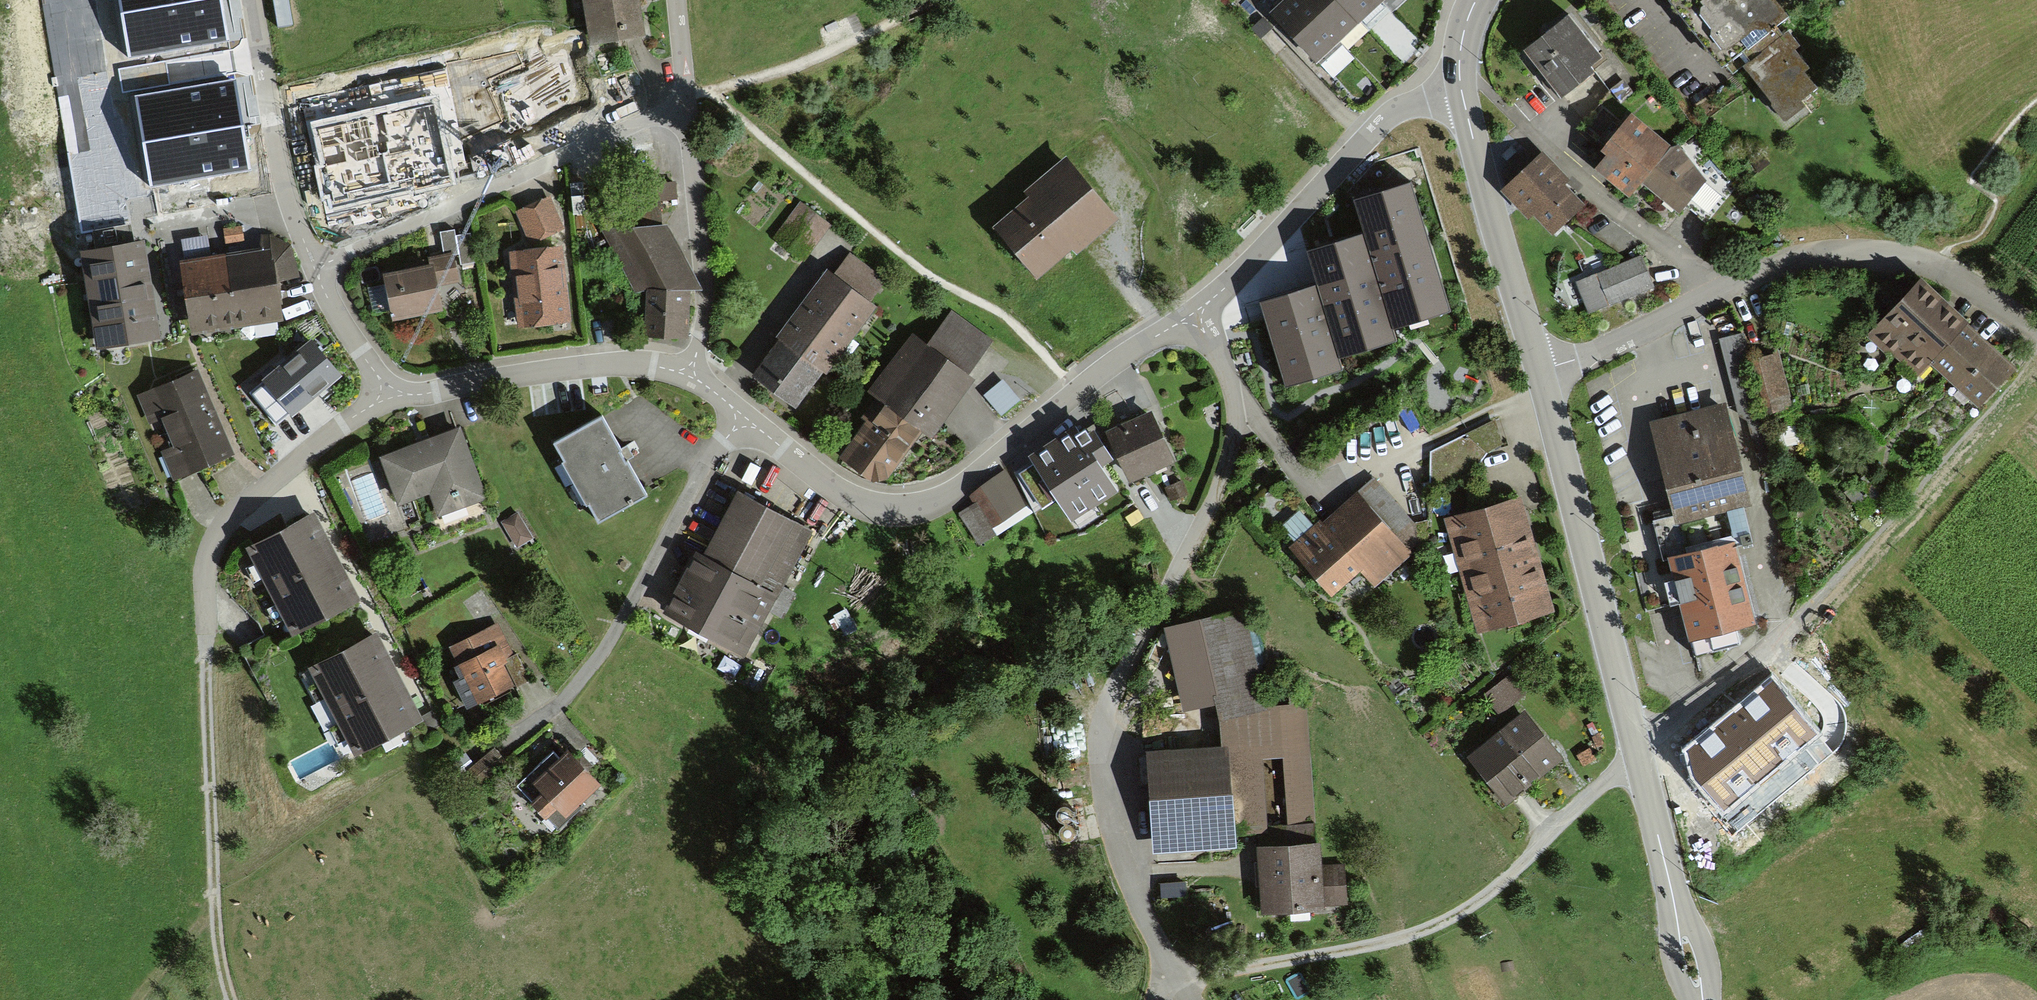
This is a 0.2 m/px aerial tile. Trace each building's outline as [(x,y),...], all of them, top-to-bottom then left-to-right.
[(130,57),(230,40),(223,0),(120,0),(130,57)] [(590,50),(645,40),(639,2),(647,0),(582,0),(590,50)] [(1269,15),(1317,66),(1388,0),(1286,0),(1269,15)] [(1667,4),(1720,70),(1727,65),(1731,70),(1739,64),(1772,105),(1769,107),(1783,124),(1801,109),(1796,102),(1813,88),(1801,73),(1806,69),(1793,52),(1798,48),(1786,33),(1782,36),(1777,30),(1789,20),(1773,0),(1673,0),(1667,4)] [(1274,30),(1265,18),(1251,29),(1261,41),(1274,30)] [(1602,63),(1568,20),(1556,30),(1523,56),(1562,105),(1596,78),(1591,72),(1602,63)] [(837,21),(825,26),(828,32),(839,27),(837,21)] [(563,46),(476,85),(501,142),(589,103),(563,46)] [(165,62),(119,70),(123,92),(169,84),(165,62)] [(234,80),(135,97),(150,186),(249,169),(234,80)] [(437,95),(310,123),(329,210),(456,183),(437,95)] [(1642,189),(1672,153),(1632,121),(1621,135),(1601,160),(1605,163),(1595,176),(1630,204),(1642,189)] [(654,144),(633,147),(639,204),(676,200),(674,183),(658,185),(654,144)] [(1672,153),(1642,189),(1679,220),(1708,185),(1675,150),(1672,153)] [(1567,181),(1542,155),(1505,189),(1528,214),(1533,210),(1554,232),(1580,208),(1560,187),(1567,181)] [(1064,163),(1024,196),(1029,202),(994,232),(1037,283),(1071,254),(1075,259),(1116,224),(1064,163)] [(1302,258),(1312,290),(1255,308),(1285,400),(1347,380),(1343,369),(1403,350),(1400,342),(1459,324),(1415,183),(1349,204),(1360,240),(1302,258)] [(513,213),(529,247),(563,231),(547,197),(513,213)] [(774,238),(803,260),(829,226),(800,204),(774,238)] [(100,230),(101,240),(137,237),(136,227),(100,230)] [(242,227),(224,229),(226,246),(245,244),(242,227)] [(701,292),(667,228),(635,234),(601,231),(637,295),(644,296),(643,340),(688,341),(689,292),(701,292)] [(455,230),(440,233),(444,257),(452,255),(460,254),(462,266),(475,264),(470,236),(456,238),(455,230)] [(143,244),(81,254),(97,353),(158,343),(149,286),(143,244)] [(563,250),(509,256),(518,332),(573,325),(567,279),(563,250)] [(218,261),(180,268),(192,338),(280,323),(275,292),(268,252),(218,261)] [(385,277),(393,319),(440,309),(435,286),(458,281),(452,255),(444,257),(427,260),(429,268),(385,277)] [(850,257),(834,279),(867,304),(884,282),(850,257)] [(1652,289),(1640,258),(1577,284),(1589,314),(1652,289)] [(876,311),(867,304),(834,279),(826,274),(777,341),(780,344),(771,356),(751,383),(798,417),(876,311)] [(1990,345),(1919,283),(1871,338),(1917,378),(1927,367),(1979,413),(2018,369),(1990,345)] [(927,429),(936,436),(975,381),(968,377),(993,341),(949,310),(920,352),(906,342),(872,390),(879,396),(866,414),(871,417),(843,456),(877,480),(891,477),(927,429)] [(1743,334),(1720,340),(1742,417),(1751,424),(1764,478),(1779,474),(1764,415),(1751,363),(1743,334)] [(343,380),(312,343),(249,395),(276,427),(288,418),(291,423),(328,393),(343,380)] [(1779,355),(1751,363),(1764,415),(1793,407),(1779,355)] [(197,376),(141,399),(174,481),(230,458),(224,442),(201,384),(197,376)] [(1004,377),(986,394),(1005,413),(1023,397),(1004,377)] [(1753,513),(1726,408),(1648,429),(1672,519),(1651,525),(1662,565),(1670,563),(1734,546),(1752,541),(1745,514),(1753,513)] [(587,504),(597,522),(647,493),(624,454),(600,412),(549,442),(560,461),(558,462),(583,506),(587,504)] [(1162,432),(1153,412),(1109,431),(1131,479),(1175,460),(1162,432)] [(438,512),(487,493),(459,421),(421,435),(380,451),(398,499),(428,487),(438,512)] [(1086,437),(1078,426),(1032,456),(1036,463),(1022,473),(1044,507),(1059,497),(1073,519),(1118,489),(1102,464),(1112,457),(1095,431),(1086,437)] [(959,512),(979,544),(997,533),(992,525),(1025,505),(1006,473),(971,495),(975,502),(959,512)] [(1426,538),(1373,479),(1291,553),(1332,598),(1360,573),(1374,589),(1412,555),(1409,553),(1426,538)] [(706,556),(778,593),(811,529),(787,517),(739,492),(706,556)] [(1538,559),(1520,498),(1443,520),(1477,637),(1554,615),(1538,559)] [(340,554),(314,504),(246,539),(293,628),(360,593),(340,554)] [(502,522),(518,547),(536,536),(520,511),(502,522)] [(1757,630),(1734,546),(1670,563),(1677,590),(1691,648),(1757,630)] [(778,593),(706,556),(698,552),(667,611),(746,653),(778,593)] [(1268,701),(1246,604),(1163,621),(1182,703),(1215,695),(1221,738),(1147,744),(1152,849),(1238,842),(1237,830),(1256,829),(1261,906),(1346,902),(1345,860),(1322,860),(1321,835),(1318,836),(1305,689),(1289,689),(1290,700),(1268,701)] [(461,673),(455,676),(467,701),(514,678),(517,684),(530,678),(517,651),(514,653),(497,619),(450,643),(458,657),(454,659),(461,673)] [(402,674),(377,624),(310,659),(355,747),(423,712),(402,674)] [(1510,677),(1484,697),(1499,717),(1526,696),(1510,677)] [(1799,679),(1777,696),(1802,727),(1823,709),(1799,679)] [(1797,739),(1761,694),(1741,711),(1713,734),(1750,777),(1754,774),(1797,739)] [(1839,706),(1825,720),(1848,742),(1862,728),(1839,706)] [(1506,808),(1561,764),(1524,717),(1469,762),(1506,808)] [(494,744),(467,765),(481,783),(508,762),(494,744)] [(553,748),(515,783),(558,827),(583,803),(579,798),(599,779),(584,763),(568,746),(559,754),(553,748)] [(1746,814),(1771,794),(1754,774),(1750,777),(1729,794),(1746,814)] [(1185,882),(1160,883),(1161,899),(1186,897),(1185,882)]
